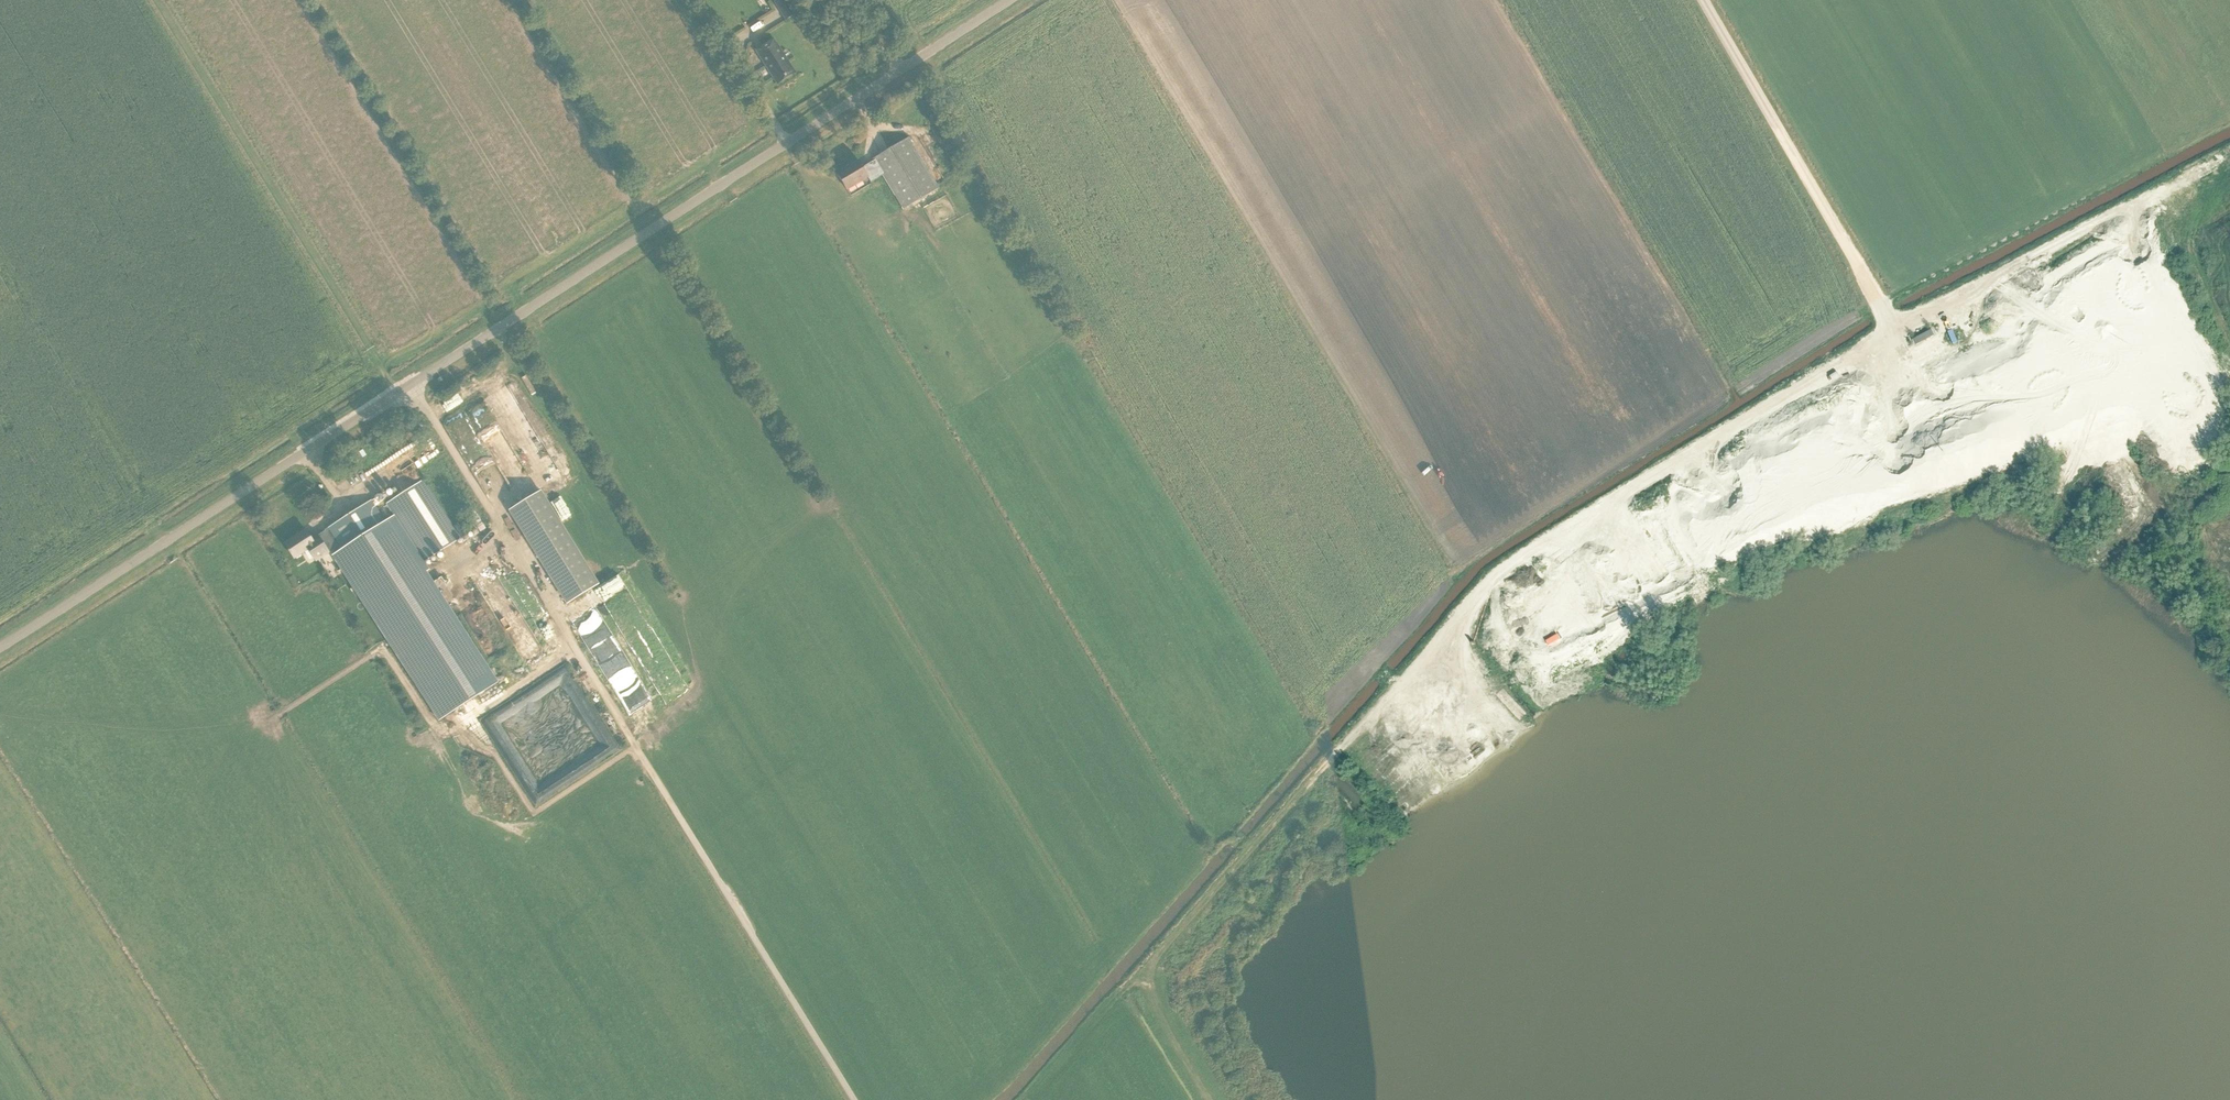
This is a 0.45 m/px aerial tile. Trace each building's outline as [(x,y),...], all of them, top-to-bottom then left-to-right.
[(790,0),(776,0),(774,2),(785,20),(798,13),(790,0)] [(764,65),(777,84),(795,73),(780,48),(777,50),(771,39),(757,48),(766,63),(764,65)] [(862,167),(858,160),(837,173),(847,190),(868,177),(871,182),(883,175),(903,209),(939,188),(909,137),(873,159),(874,161),(862,167)] [(1962,322),(1950,327),(1956,340),(1968,335),(1962,322)] [(413,472),(422,465),(416,458),(407,465),(413,472)] [(423,480),(386,504),(424,562),(461,538),(423,480)] [(540,491),(510,510),(568,603),(598,585),(540,491)] [(306,529),(284,543),(294,559),(308,550),(315,561),(336,548),(391,633),(386,636),(440,719),(496,683),(442,600),(438,603),(372,500),(325,530),(327,532),(313,541),(306,529)] [(292,576),(299,571),(295,565),(288,570),(292,576)] [(591,615),(602,608),(596,597),(584,604),(591,615)] [(536,625),(525,611),(520,615),(513,606),(497,618),(515,642),(536,625)]
